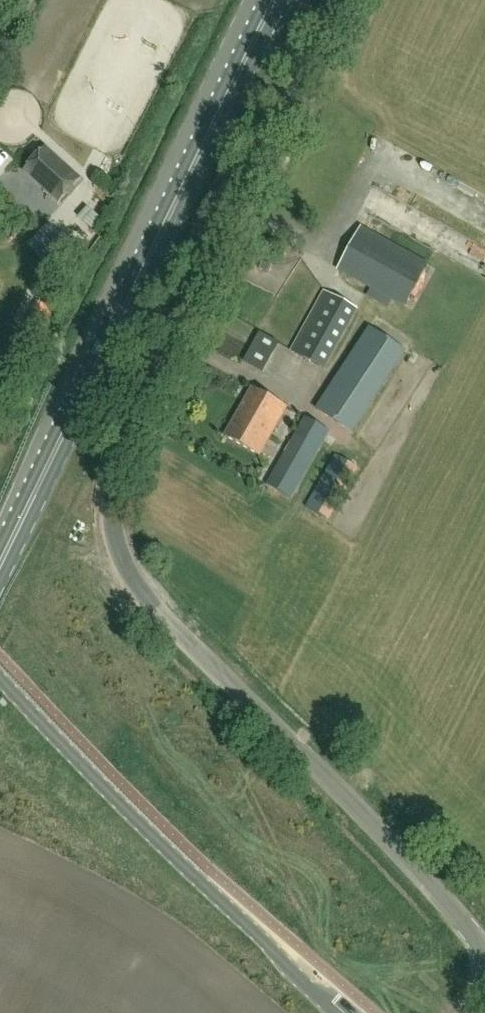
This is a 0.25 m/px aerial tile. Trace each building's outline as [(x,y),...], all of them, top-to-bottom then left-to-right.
[(45,151),(27,171),(60,201),(78,180),(45,151)] [(302,187),(322,194),(325,185),(306,178),(302,187)] [(339,271),(406,308),(429,266),(362,229),(339,271)] [(317,268),(282,334),(296,341),(331,276),(317,268)] [(358,309),(326,292),(293,352),(325,369),(358,309)] [(352,432),(405,352),(371,330),(319,411),(352,432)] [(264,373),(280,345),(260,334),(245,363),(264,373)] [(260,456),(287,408),(252,388),(225,437),(260,456)] [(291,499),(329,431),(306,418),(268,486),(291,499)] [(329,520),(357,467),(337,456),(308,509),(329,520)]
